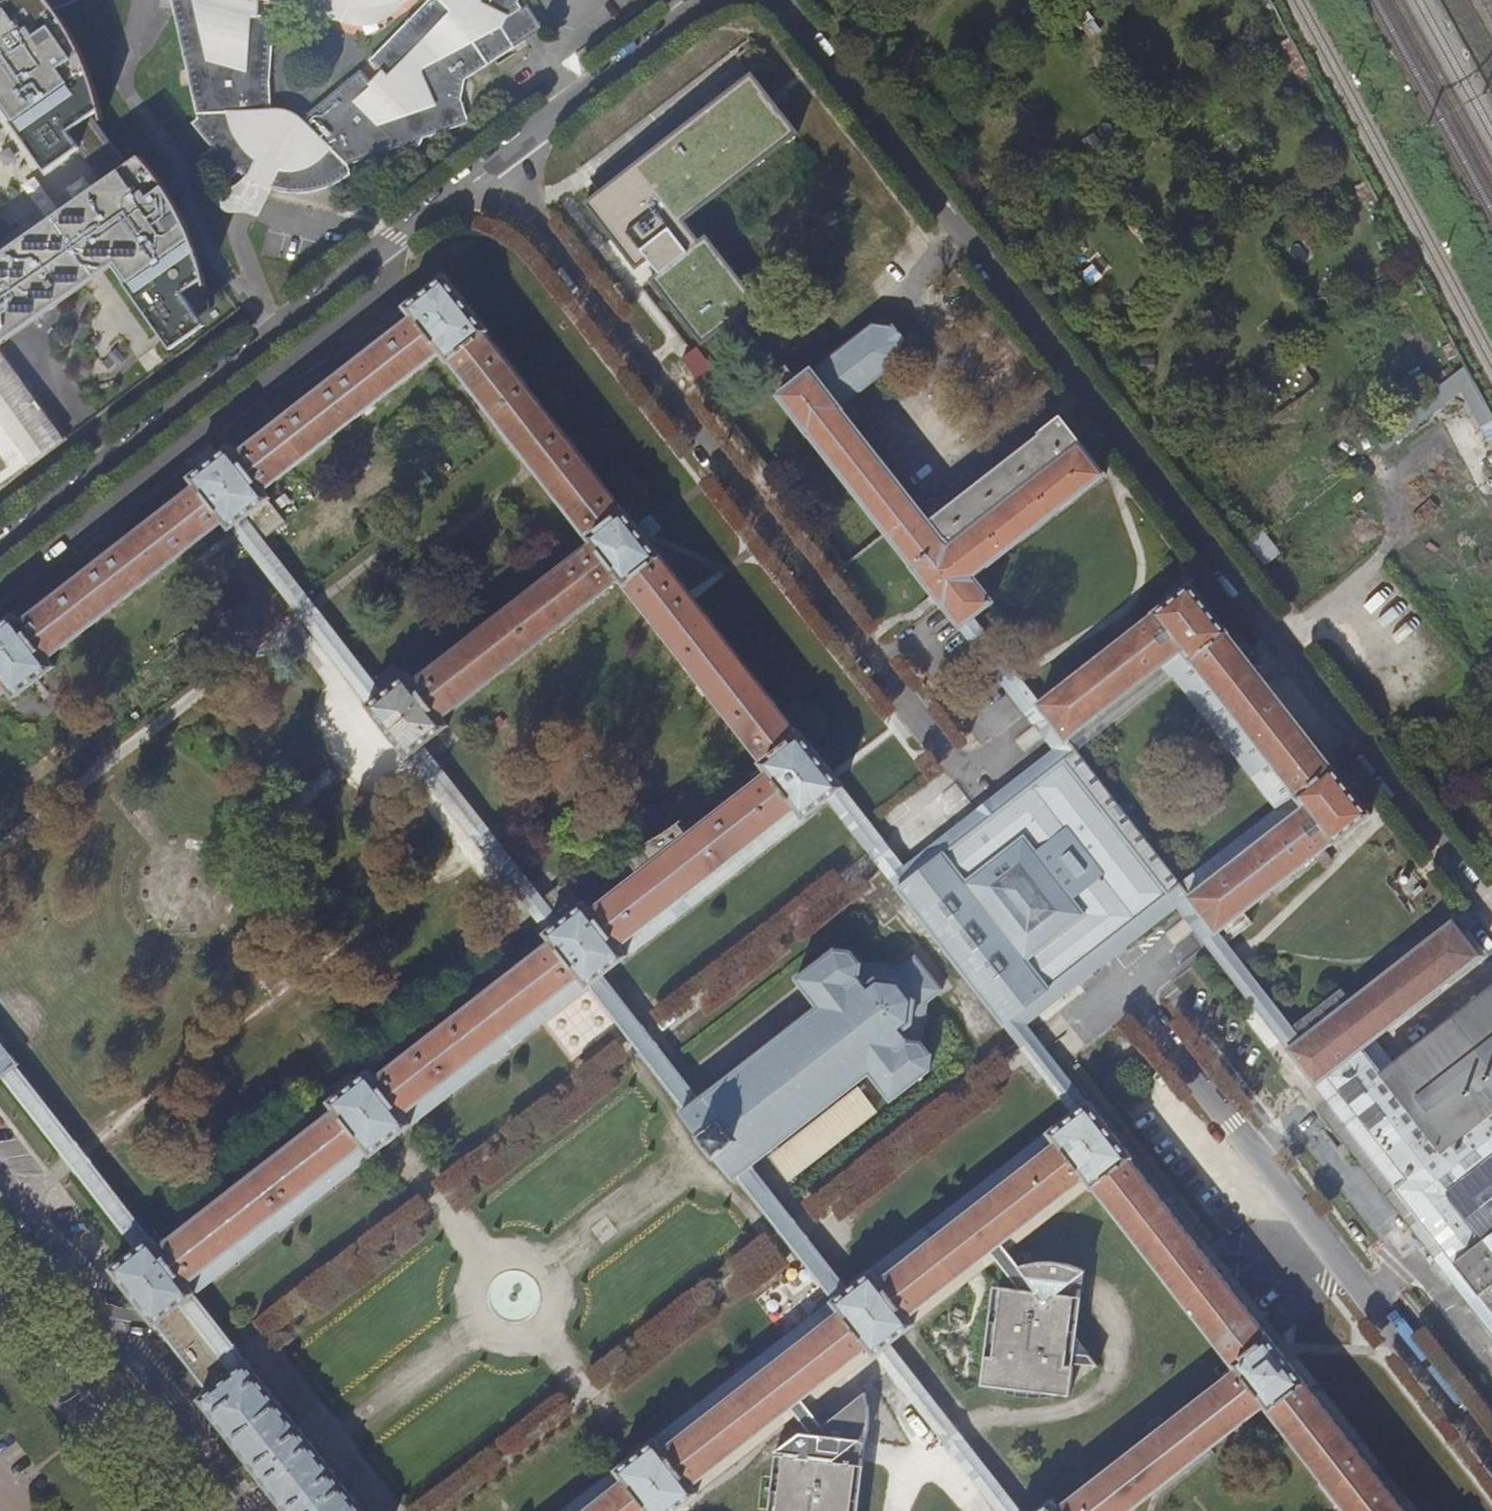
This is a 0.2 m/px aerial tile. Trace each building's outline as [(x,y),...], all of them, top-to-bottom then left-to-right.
[(0,10),(0,104),(46,175),(83,151),(70,136),(102,113),(97,92),(80,48),(55,9),(73,4),(79,0),(4,0),(6,6),(0,10)] [(424,139),(470,124),(464,103),(469,81),(529,42),(514,43),(504,28),(508,20),(514,22),(526,13),(524,10),(520,5),(523,0),(314,0),(318,19),(352,24),(368,25),(385,24),(393,8),(412,3),(420,2),(426,3),(430,5),(429,8),(373,63),(384,78),(374,87),(363,72),(304,120),(293,114),(284,110),(273,109),(268,82),(277,19),(258,16),(260,0),(174,0),(200,118),(194,123),(213,149),(206,154),(228,183),(241,172),(250,179),(258,171),(272,178),(270,189),(279,192),(292,194),(303,195),(318,193),(334,187),(342,182),(352,174),(350,166),(403,149),(405,156),(423,149),(424,139)] [(514,43),(529,42),(547,29),(530,6),(524,10),(526,13),(514,22),(508,20),(504,28),(514,43)] [(754,77),(588,206),(638,271),(649,262),(658,275),(652,279),(704,345),(756,303),(707,237),(701,242),(685,222),(798,132),(754,77)] [(2,349),(115,269),(134,292),(198,253),(192,239),(178,210),(161,185),(139,161),(0,259),(0,347),(2,349)] [(404,308),(411,317),(439,354),(448,365),(450,364),(591,545),(414,683),(408,675),(383,695),(369,706),(368,707),(409,760),(411,758),(423,747),(449,727),(443,720),(620,582),(763,763),(760,765),(767,774),(795,810),(803,820),(828,800),(841,789),(843,788),(800,732),(798,734),(486,334),(489,332),(444,276),(404,308)] [(439,354),(411,317),(237,455),(229,447),(191,479),(196,486),(21,623),(15,616),(0,627),(0,699),(9,692),(14,700),(37,683),(56,668),(50,660),(225,524),(231,531),(232,529),(246,518),(272,499),(266,492),(439,354)] [(776,396),(960,631),(974,619),(995,602),(976,577),(1105,476),(1057,414),(1035,431),(1038,434),(928,520),(841,407),(901,361),(903,340),(893,326),(870,327),(812,372),(810,369),(776,396)] [(65,440),(2,349),(0,347),(0,490),(65,440)] [(1461,391),(1474,383),(1464,366),(1389,425),(1390,427),(1375,440),(1384,451),(1406,432),(1408,434),(1461,391)] [(886,428),(899,418),(928,454),(963,427),(929,383),(880,420),(886,428)] [(1481,398),(1474,383),(1461,391),(1491,449),(1491,419),(1481,398)] [(1448,424),(1478,484),(1491,476),(1491,467),(1465,416),(1448,424)] [(246,518),(232,529),(304,621),(369,706),(383,695),(246,518)] [(1262,528),(1246,540),(1265,565),(1281,553),(1262,528)] [(1189,584),(1039,704),(1037,706),(1065,741),(1181,650),(1303,807),(1189,901),(1216,935),(1218,933),(1274,889),(1282,900),(1331,862),(1323,850),(1371,814),(1189,584)] [(902,868),(912,880),(1073,752),(1065,741),(1037,706),(1039,704),(974,619),(960,631),(1026,715),(1053,750),(902,868)] [(1065,741),(1073,752),(1172,675),(1276,811),(1179,888),(1189,901),(1303,807),(1181,650),(1065,741)] [(423,747),(411,758),(478,844),(548,933),(561,923),(552,912),(423,747)] [(1017,1042),(1023,1048),(1036,1038),(1044,1034),(1040,1027),(1108,977),(1100,968),(1092,957),(1179,888),(1073,752),(912,880),(899,890),(885,874),(870,886),(875,891),(863,900),(883,926),(895,916),(978,1021),(965,1031),(987,1057),(999,1046),(1004,1054),(1017,1042)] [(621,947),(795,810),(767,774),(591,911),(585,903),(582,906),(575,895),(552,912),(561,923),(548,933),(545,935),(551,943),(376,1081),(370,1072),(351,1087),(331,1103),(336,1112),(162,1249),(154,1239),(153,1240),(139,1251),(115,1270),(211,1394),(250,1365),(243,1355),(198,1297),(199,1296),(192,1285),(366,1149),(373,1159),(396,1140),(413,1127),(406,1117),(580,979),(588,989),(589,988),(603,978),(629,958),(621,947)] [(876,863),(885,874),(899,890),(912,880),(902,868),(868,824),(841,789),(828,800),(876,863)] [(629,958),(803,820),(795,810),(621,947),(629,958)] [(1092,957),(1100,968),(1177,908),(1262,1017),(1263,1016),(1276,1007),(1218,933),(1216,935),(1189,901),(1179,888),(1092,957)] [(1293,1029),(1276,1007),(1263,1016),(1290,1050),(1288,1051),(1296,1060),(1307,1076),(1315,1087),(1317,1085),(1374,1042),(1482,957),(1454,920),(1350,1002),(1342,991),(1293,1029)] [(739,1179),(752,1168),(870,1076),(891,1103),(930,1071),(932,1057),(922,1044),(925,1004),(942,992),(916,958),(901,971),(860,965),(850,951),(837,948),(795,981),(817,1009),(699,1100),(685,1112),(683,1114),(699,1135),(697,1137),(716,1159),(720,1159),(735,1181),(739,1179)] [(685,1112),(699,1100),(648,1035),(603,978),(589,988),(633,1045),(685,1112)] [(413,1127),(588,989),(580,979),(406,1117),(413,1127)] [(1374,1042),(1317,1085),(1364,1146),(1480,1296),(1481,1295),(1491,1309),(1491,986),(1393,1064),(1374,1042)] [(1027,1054),(1073,1114),(1087,1104),(1036,1038),(1023,1048),(1027,1054)] [(3,1080),(5,1078),(19,1068),(21,1066),(0,1039),(0,1076),(3,1080)] [(1298,1083),(1307,1076),(1296,1060),(1287,1067),(1298,1083)] [(85,1153),(19,1068),(5,1078),(139,1251),(153,1240),(85,1153)] [(854,1092),(772,1156),(793,1184),(875,1118),(854,1092)] [(1055,1144),(1084,1181),(1092,1191),(1095,1189),(1235,1371),(1059,1509),(1053,1502),(1041,1510),(1132,1510),(1265,1408),(1345,1510),(1404,1510),(1303,1382),(1321,1370),(1288,1326),(1269,1339),(1131,1160),(1134,1158),(1089,1103),(1087,1104),(1073,1114),(1048,1135),(1055,1144)] [(1055,1144),(1048,1135),(872,1272),(879,1281),(1055,1144)] [(700,1495),(693,1487),(790,1411),(802,1402),(868,1349),(874,1357),(877,1355),(889,1345),(915,1325),(909,1318),(990,1254),(1002,1245),(1084,1181),(1055,1144),(879,1281),(872,1272),(848,1291),(834,1302),(832,1303),(840,1312),(665,1450),(658,1441),(634,1461),(619,1472),(626,1482),(589,1510),(680,1510),(700,1495)] [(199,1296),(373,1159),(366,1149),(192,1285),(199,1296)] [(834,1302),(848,1291),(797,1226),(752,1168),(739,1179),(785,1238),(834,1302)] [(1002,1245),(990,1254),(1020,1292),(1023,1293),(1026,1276),(1020,1268),(1002,1245)] [(1023,1293),(1020,1292),(1002,1290),(993,1343),(987,1343),(982,1387),(1071,1399),(1073,1369),(1069,1369),(1069,1364),(1098,1367),(1071,1336),(1075,1299),(1057,1297),(1086,1274),(1055,1266),(1020,1268),(1026,1276),(1023,1293)] [(840,1312),(832,1303),(658,1441),(665,1450),(840,1312)] [(877,1355),(997,1510),(1019,1510),(889,1345),(877,1355)] [(211,1394),(203,1400),(254,1467),(253,1467),(270,1491),(286,1510),(364,1510),(337,1477),(339,1476),(322,1453),(304,1430),(302,1431),(250,1365),(211,1394)] [(822,1428),(830,1439),(811,1437),(801,1437),(775,1457),(784,1457),(778,1510),(850,1510),(858,1443),(866,1445),(868,1413),(864,1395),(822,1428)] [(809,1412),(802,1402),(790,1411),(798,1421),(811,1437),(830,1439),(822,1428),(809,1412)] [(619,1472),(569,1510),(589,1510),(626,1482),(619,1472)]
